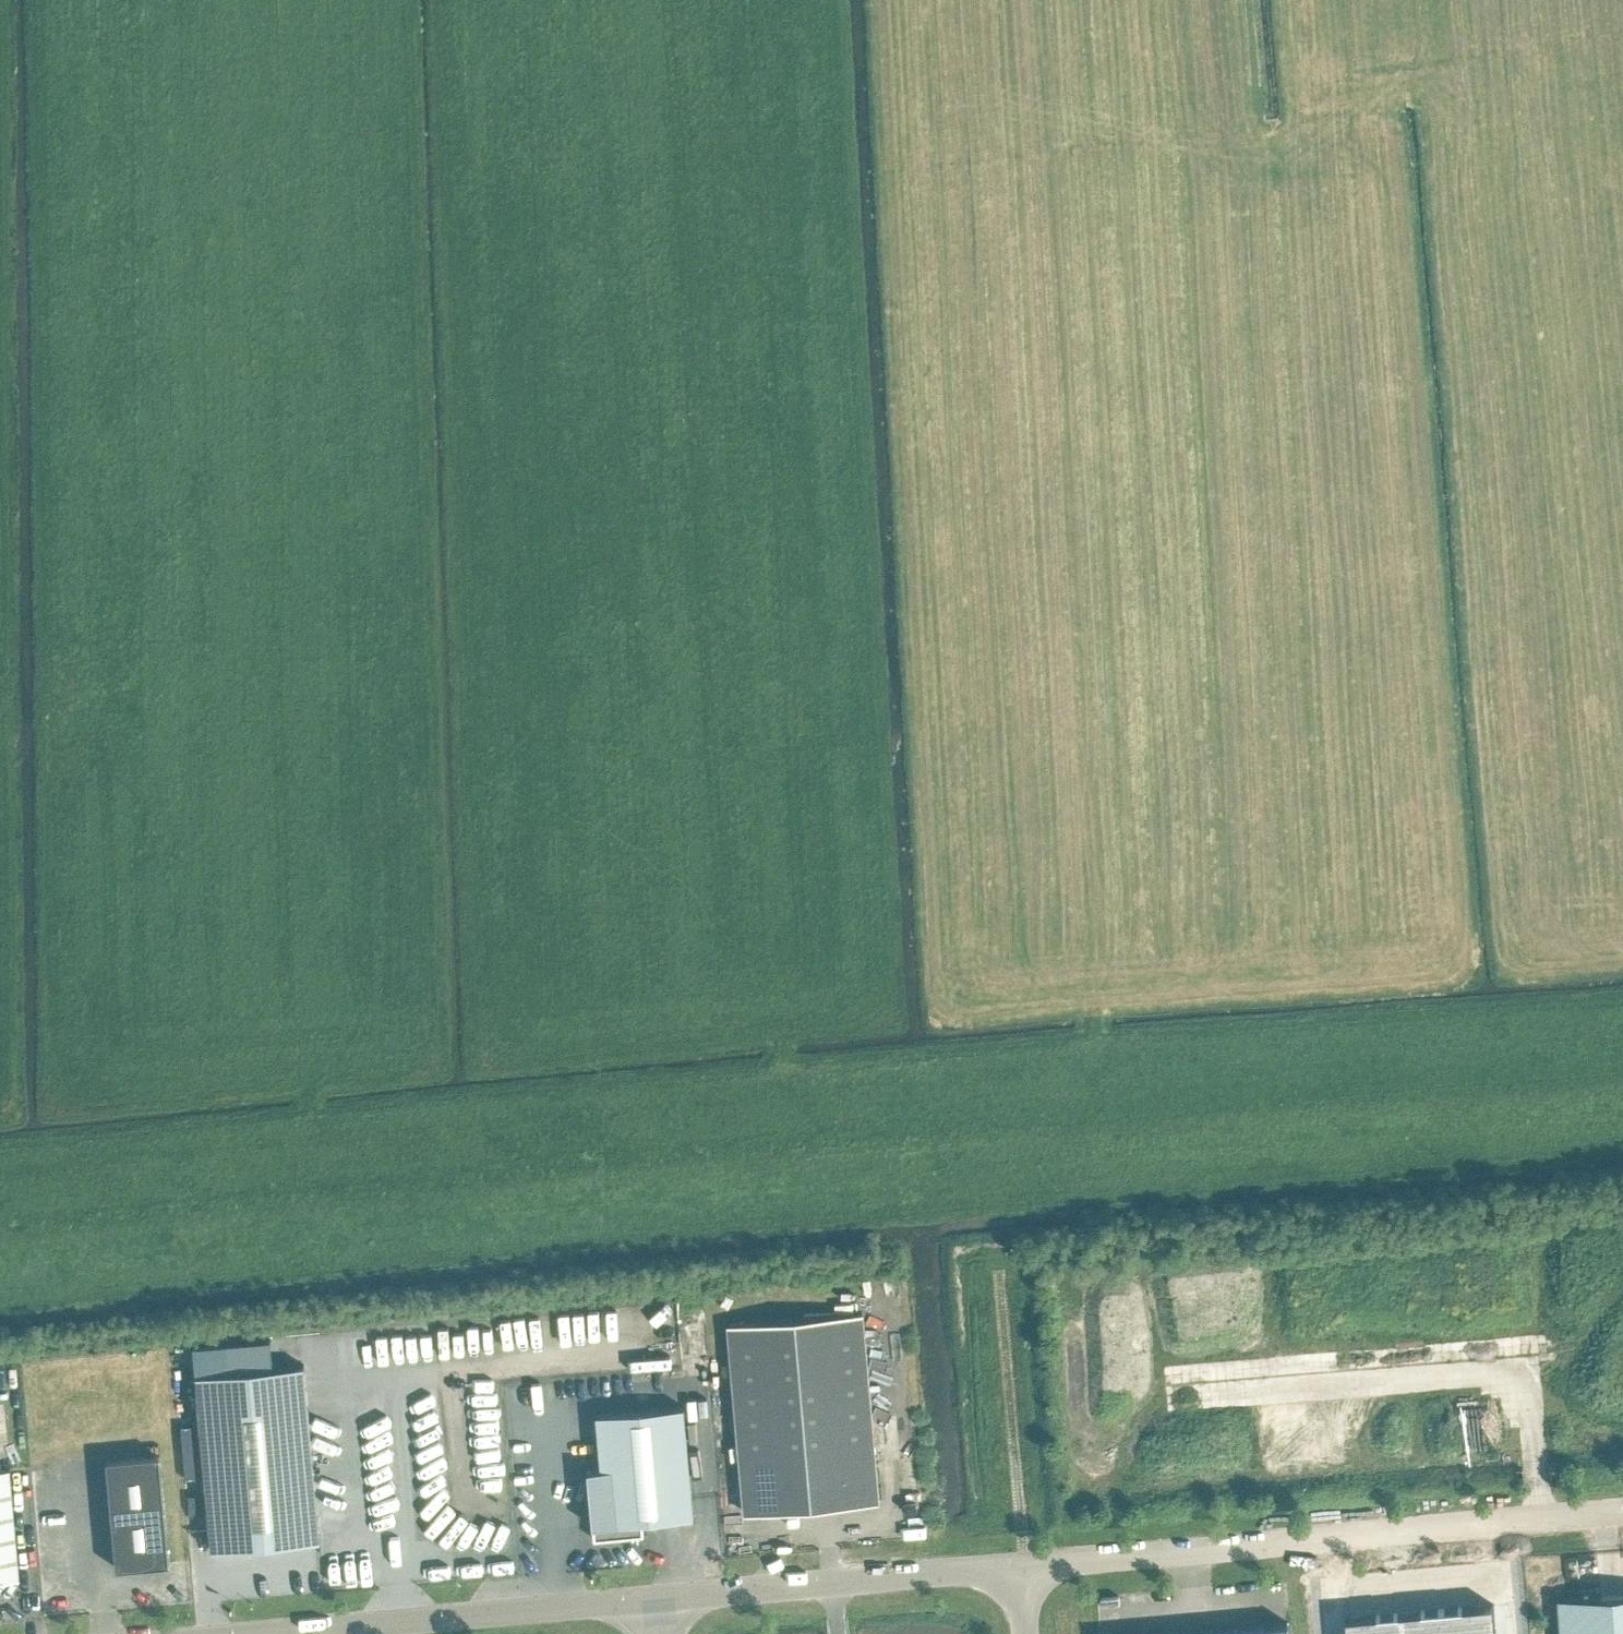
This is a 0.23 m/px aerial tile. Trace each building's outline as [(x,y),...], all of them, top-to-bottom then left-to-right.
[(743,1511),(878,1498),(862,1311),(726,1323),(743,1511)] [(269,1336),(194,1343),(196,1372),(212,1546),(319,1537),(303,1363),(272,1365),(269,1336)] [(602,1466),(588,1467),(594,1533),(642,1528),(641,1517),(692,1513),(682,1405),(597,1413),(602,1466)] [(116,1565),(169,1560),(159,1451),(106,1456),(116,1565)] [(19,1574),(9,1465),(0,1466),(0,1576),(19,1574)] [(1557,1596),(1560,1633),(1622,1633),(1622,1591),(1557,1596)] [(1345,1615),(1347,1633),(1497,1633),(1494,1601),(1345,1615)] [(1287,1620),(1123,1633),(1288,1633),(1287,1620)]
